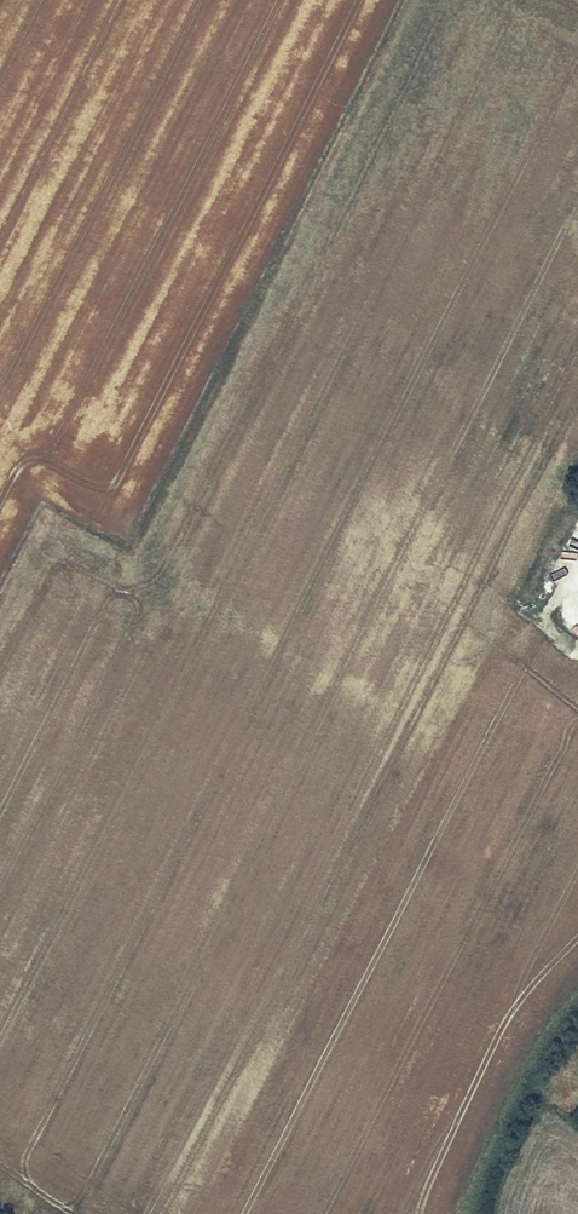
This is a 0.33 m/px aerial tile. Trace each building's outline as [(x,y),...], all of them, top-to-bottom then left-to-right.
[(577,556),(577,539),(567,538),(565,554),(577,556)]
